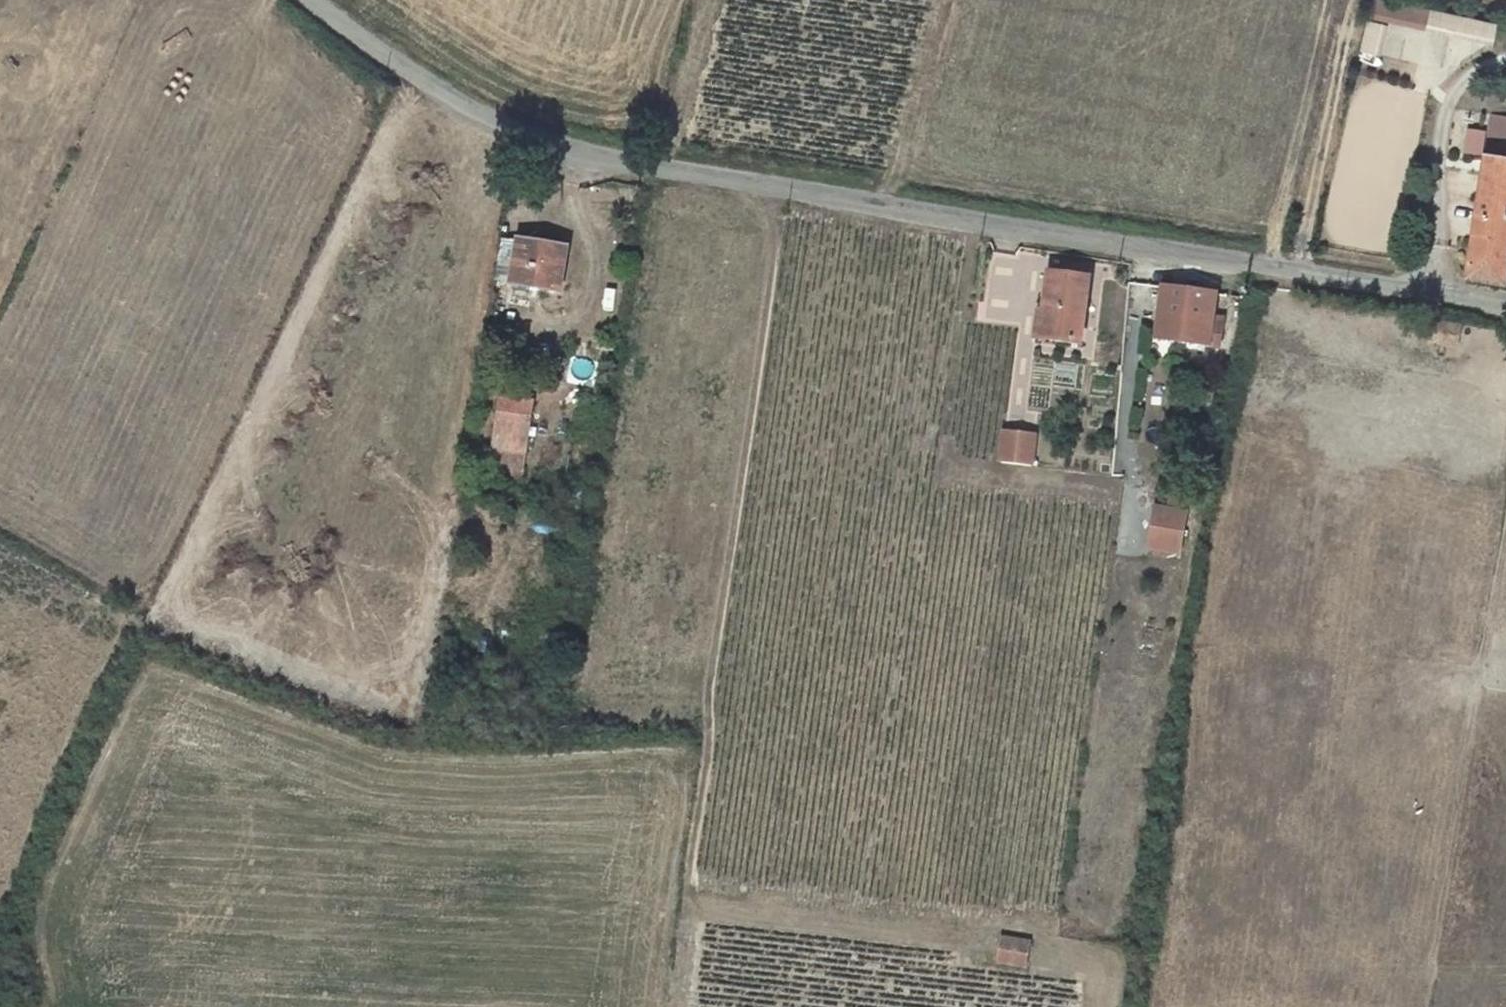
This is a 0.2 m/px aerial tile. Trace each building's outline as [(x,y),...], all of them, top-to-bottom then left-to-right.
[(1501,22),(1392,0),(1374,0),(1364,49),(1388,54),(1391,38),(1398,39),(1401,25),(1416,28),(1414,34),(1445,41),(1447,31),(1497,41),(1501,22)] [(1458,108),(1429,282),(1467,288),(1482,197),(1505,201),(1505,117),(1458,108)] [(565,289),(573,249),(526,240),(518,280),(565,289)] [(1065,318),(1061,342),(1092,347),(1101,281),(1060,274),(1054,317),(1065,318)] [(1169,287),(1165,311),(1215,318),(1218,295),(1169,287)] [(1213,329),(1215,318),(1165,311),(1161,338),(1214,346),(1216,330),(1213,329)] [(1048,316),(1044,340),(1061,342),(1065,318),(1054,317),(1048,316)] [(527,443),(536,392),(506,387),(497,438),(527,443)] [(1001,460),(1031,465),(1036,436),(1007,430),(1001,460)] [(1192,516),(1163,508),(1153,547),(1182,554),(1192,516)] [(1002,935),(999,965),(1029,968),(1033,938),(1002,935)]
